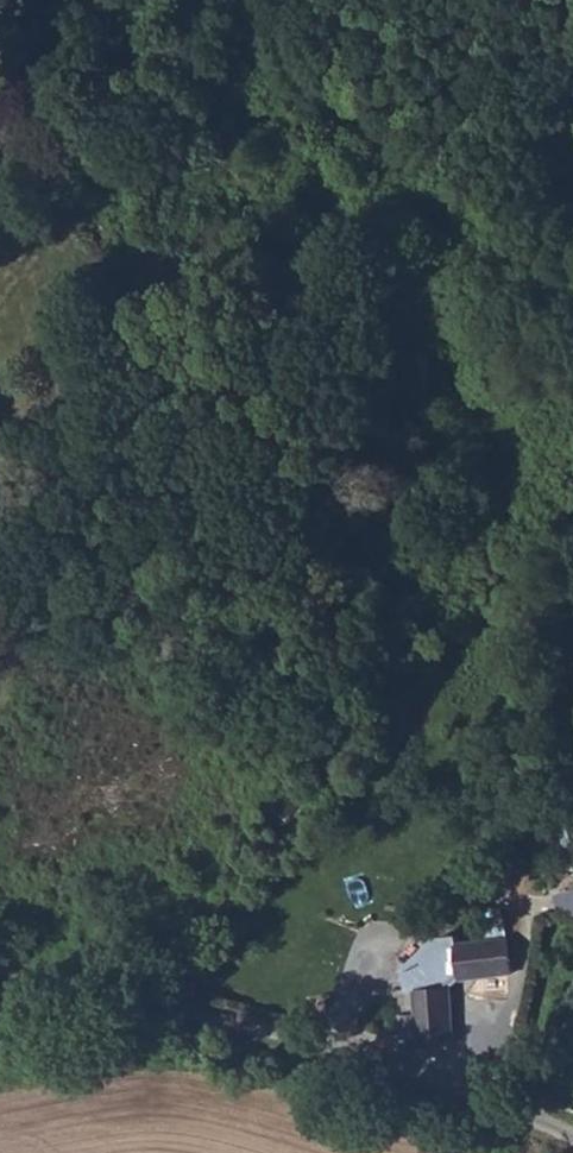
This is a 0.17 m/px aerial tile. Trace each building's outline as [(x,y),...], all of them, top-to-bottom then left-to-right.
[(572,914),(572,886),(559,889),(565,915),(572,914)] [(461,975),(517,969),(511,933),(473,938),(457,941),(461,975)] [(455,1033),(450,982),(415,984),(416,1011),(400,1013),(404,1036),(417,1034),(419,1040),(455,1033)]
